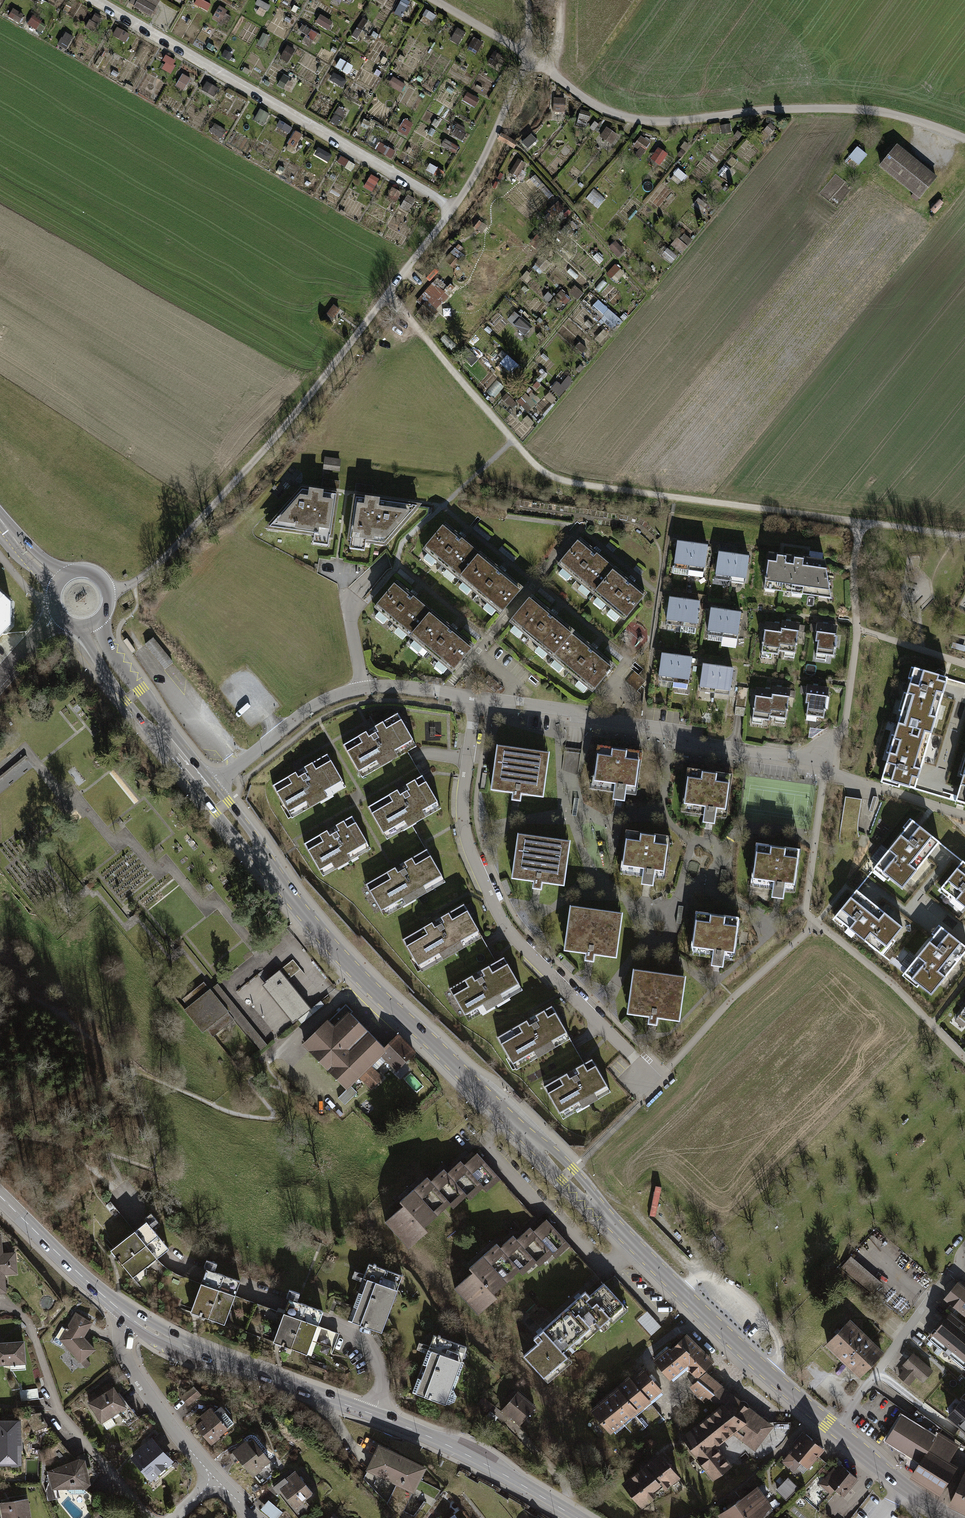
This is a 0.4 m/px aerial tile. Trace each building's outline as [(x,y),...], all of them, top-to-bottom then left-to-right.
[(132,6),(149,15),(158,0),(136,0),(132,6)] [(268,14),(270,3),(258,1),(256,12),(268,14)] [(401,1),(396,13),(403,16),(409,4),(401,1)] [(213,18),(222,23),(229,10),(220,5),(213,18)] [(329,30),(334,21),(321,14),(316,22),(329,30)] [(301,31),(316,39),(319,33),(304,25),(301,31)] [(127,41),(131,33),(119,27),(115,35),(127,41)] [(460,28),(453,39),(459,42),(465,32),(460,28)] [(285,50),(282,58),(290,61),(293,53),(285,50)] [(162,69),(173,72),(178,59),(166,55),(162,69)] [(185,91),(192,77),(183,73),(176,86),(185,91)] [(334,74),(331,81),(343,86),(346,79),(334,74)] [(392,87),(403,92),(407,83),(396,79),(392,87)] [(215,97),(220,88),(208,81),(203,90),(215,97)] [(260,107),(254,119),(264,125),(270,113),(260,107)] [(339,107),(332,122),(340,125),(346,110),(339,107)] [(578,123),(587,126),(591,113),(582,110),(578,123)] [(401,131),(408,135),(414,124),(407,120),(401,131)] [(608,127),(601,136),(612,145),(619,135),(608,127)] [(295,151),(304,133),(295,129),(287,147),(295,151)] [(634,152),(645,157),(651,139),(641,135),(634,152)] [(938,177),(898,145),(880,168),(920,199),(938,177)] [(656,147),(652,161),(664,165),(669,151),(656,147)] [(868,156),(858,147),(845,162),(855,170),(868,156)] [(373,191),(380,179),(372,174),(365,186),(373,191)] [(594,191),(589,198),(599,206),(605,199),(594,191)] [(408,194),(402,207),(411,211),(417,197),(408,194)] [(438,276),(419,300),(438,314),(457,291),(438,276)] [(598,302),(596,306),(607,313),(602,319),(617,328),(623,317),(598,302)] [(509,320),(525,335),(532,327),(516,312),(509,320)] [(505,355),(500,364),(512,371),(517,362),(505,355)] [(326,456),(325,468),(341,470),(342,458),(326,456)] [(339,489),(340,482),(323,480),(322,487),(339,489)] [(372,495),(373,487),(356,485),(355,492),(372,495)] [(329,537),(335,497),(301,492),(269,529),(329,537)] [(415,508),(355,500),(349,541),(383,545),(415,508)] [(522,586),(447,522),(421,552),(496,616),(522,586)] [(646,594),(578,539),(556,566),(625,621),(646,594)] [(672,573),(703,578),(707,547),(676,542),(672,573)] [(714,578),(746,583),(750,557),(718,553),(714,578)] [(764,589),(832,598),(826,562),(769,554),(764,589)] [(449,673),(472,646),(396,582),(373,610),(449,673)] [(11,624),(11,601),(0,591),(0,636),(11,624)] [(696,628),(700,600),(668,596),(665,624),(696,628)] [(529,598),(507,624),(591,693),(612,668),(529,598)] [(737,639),(741,611),(710,606),(706,634),(737,639)] [(780,651),(796,653),(800,622),(781,619),(781,623),(765,621),(761,653),(779,655),(780,651)] [(835,656),(838,624),(817,622),(815,642),(819,642),(818,654),(835,656)] [(129,638),(124,640),(133,652),(137,649),(129,638)] [(173,662),(153,638),(145,644),(165,668),(173,662)] [(688,684),(692,657),(661,653),(657,680),(688,684)] [(730,695),(734,668),(702,664),(698,691),(730,695)] [(947,679),(913,669),(880,780),(914,790),(947,679)] [(826,718),(830,687),(808,684),(807,694),(808,694),(807,704),(809,704),(807,716),(826,718)] [(791,688),(773,685),(772,689),(756,687),(752,719),(770,721),(771,717),(787,719),(791,688)] [(415,745),(396,714),(343,745),(362,777),(415,745)] [(642,749),(595,742),(589,786),(611,790),(610,797),(623,799),(624,790),(636,792),(642,749)] [(547,750),(494,743),(488,788),(510,791),(509,798),(518,800),(519,793),(541,795),(547,750)] [(345,787),(326,755),(272,786),(291,818),(345,787)] [(954,802),(964,806),(964,764),(954,802)] [(727,815),(733,774),(686,767),(680,809),(703,812),(702,820),(714,822),(715,814),(727,815)] [(441,809),(421,776),(368,806),(388,840),(441,809)] [(860,835),(861,797),(844,796),(843,834),(860,835)] [(353,816),(304,844),(324,877),(373,849),(353,816)] [(937,843),(912,822),(876,867),(901,888),(937,843)] [(670,834),(623,828),(618,873),(640,876),(639,883),(652,885),(653,876),(664,878),(670,834)] [(569,839),(515,832),(509,877),(531,880),(530,888),(539,889),(540,882),(563,885),(569,839)] [(802,847),(756,841),(750,886),(773,888),(772,895),(784,896),(785,889),(796,890),(802,847)] [(425,849),(365,884),(385,917),(445,882),(425,849)] [(963,863),(941,890),(964,908),(964,864),(963,863)] [(902,927),(858,891),(836,919),(880,954),(902,927)] [(483,937),(464,904),(402,939),(421,973),(483,937)] [(621,912),(568,904),(562,950),(584,953),(583,960),(592,961),(593,955),(615,958),(621,912)] [(740,915),(695,910),(689,953),(712,956),(710,964),(723,966),(724,957),(735,959),(740,915)] [(943,928),(935,937),(906,974),(932,995),(962,958),(964,955),(964,945),(943,928)] [(808,939),(803,944),(814,956),(819,951),(808,939)] [(504,958),(450,989),(469,1021),(522,990),(504,958)] [(293,1026),(314,1009),(280,967),(259,984),(293,1026)] [(685,976),(631,968),(625,1010),(648,1013),(647,1020),(656,1022),(657,1015),(679,1018),(685,976)] [(229,1012),(207,985),(183,1004),(205,1031),(229,1012)] [(954,1012),(964,1021),(964,999),(954,1012)] [(353,1011),(346,1004),(305,1044),(348,1088),(359,1077),(370,1088),(382,1077),(371,1066),(383,1054),(397,1069),(414,1053),(399,1037),(385,1049),(350,1013),(353,1011)] [(551,1007),(498,1038),(516,1070),(570,1039),(551,1007)] [(575,1069),(544,1087),(564,1120),(611,1093),(591,1059),(575,1069)] [(516,1095),(514,1098),(521,1105),(523,1103),(516,1095)] [(486,1193),(501,1179),(477,1152),(465,1163),(461,1158),(447,1170),(444,1166),(431,1178),(427,1173),(398,1198),(403,1203),(384,1221),(409,1247),(430,1228),(427,1224),(449,1203),(454,1208),(467,1196),(470,1199),(482,1189),(486,1193)] [(556,1258),(570,1244),(547,1219),(534,1228),(532,1225),(517,1237),(514,1232),(500,1243),(497,1240),(469,1265),(472,1269),(454,1287),(478,1314),(499,1293),(495,1290),(519,1268),(523,1272),(536,1261),(540,1265),(552,1254),(556,1258)] [(107,1249),(130,1277),(161,1252),(166,1248),(143,1220),(137,1224),(107,1249)] [(4,1291),(3,1272),(17,1271),(15,1247),(1,1248),(0,1238),(0,1291),(4,1291)] [(843,1265),(872,1294),(883,1283),(854,1255),(843,1265)] [(379,1331),(399,1274),(368,1263),(348,1320),(379,1331)] [(234,1287),(236,1280),(204,1269),(202,1275),(189,1311),(221,1323),(234,1287)] [(604,1331),(629,1308),(604,1281),(591,1293),(586,1288),(534,1335),(538,1339),(522,1354),(549,1382),(574,1357),(571,1354),(600,1326),(604,1331)] [(943,1299),(964,1318),(964,1288),(958,1282),(943,1299)] [(318,1316),(320,1310),(286,1298),(284,1305),(271,1341),(305,1353),(318,1316)] [(83,1336),(92,1321),(75,1311),(58,1339),(86,1368),(90,1363),(85,1358),(95,1349),(83,1336)] [(661,1327),(647,1311),(637,1320),(651,1336),(661,1327)] [(931,1335),(964,1364),(964,1327),(949,1314),(931,1335)] [(883,1352),(848,1317),(824,1342),(847,1365),(858,1377),(883,1352)] [(667,1345),(652,1359),(668,1380),(686,1366),(697,1378),(713,1360),(686,1332),(669,1347),(667,1345)] [(445,1404),(465,1346),(432,1334),(412,1392),(445,1404)] [(0,1342),(0,1365),(26,1362),(23,1340),(0,1342)] [(933,1369),(913,1353),(903,1364),(907,1367),(900,1376),(911,1385),(918,1377),(923,1381),(933,1369)] [(630,1373),(591,1409),(611,1430),(663,1389),(644,1366),(633,1376),(630,1373)] [(755,1451),(774,1426),(706,1372),(689,1386),(702,1403),(708,1399),(717,1407),(680,1436),(689,1447),(686,1449),(693,1459),(695,1458),(712,1481),(731,1464),(717,1446),(732,1434),(755,1451)] [(128,1406),(112,1380),(83,1398),(99,1424),(128,1406)] [(22,1400),(40,1398),(38,1386),(20,1388),(22,1400)] [(193,1386),(180,1397),(188,1405),(201,1394),(193,1386)] [(502,1409),(521,1424),(537,1404),(517,1389),(502,1409)] [(962,1395),(947,1413),(964,1428),(964,1397),(962,1395)] [(492,1404),(483,1397),(478,1404),(487,1410),(492,1404)] [(234,1422),(221,1405),(214,1411),(211,1406),(199,1416),(202,1418),(195,1425),(211,1445),(220,1437),(219,1436),(234,1422)] [(901,1408),(881,1440),(917,1461),(909,1475),(939,1493),(956,1464),(948,1460),(959,1443),(901,1408)] [(21,1464),(20,1418),(0,1419),(0,1464),(21,1464)] [(824,1448),(804,1432),(782,1461),(794,1471),(801,1463),(808,1468),(824,1448)] [(175,1461),(150,1435),(127,1456),(152,1482),(175,1461)] [(252,1438),(248,1442),(245,1439),(231,1451),(253,1477),(262,1469),(261,1468),(271,1460),(252,1438)] [(379,1442),(365,1471),(414,1493),(426,1466),(379,1442)] [(682,1476),(662,1449),(623,1482),(642,1508),(682,1476)] [(46,1471),(48,1493),(88,1491),(88,1452),(46,1471)] [(859,1478),(840,1463),(836,1467),(834,1466),(818,1484),(831,1494),(835,1489),(843,1496),(859,1478)] [(313,1491),(295,1470),(285,1477),(284,1476),(272,1486),(292,1511),(305,1501),(303,1500),(313,1491)] [(945,1505),(964,1515),(964,1473),(961,1472),(945,1505)] [(798,1487),(787,1478),(776,1490),(786,1500),(798,1487)] [(425,1484),(425,1499),(439,1499),(439,1484),(425,1484)] [(755,1484),(717,1514),(721,1517),(762,1517),(774,1508),(755,1484)] [(26,1497),(0,1502),(0,1504),(2,1517),(30,1517),(26,1497)] [(268,1499),(260,1509),(271,1517),(277,1517),(283,1511),(268,1499)]
